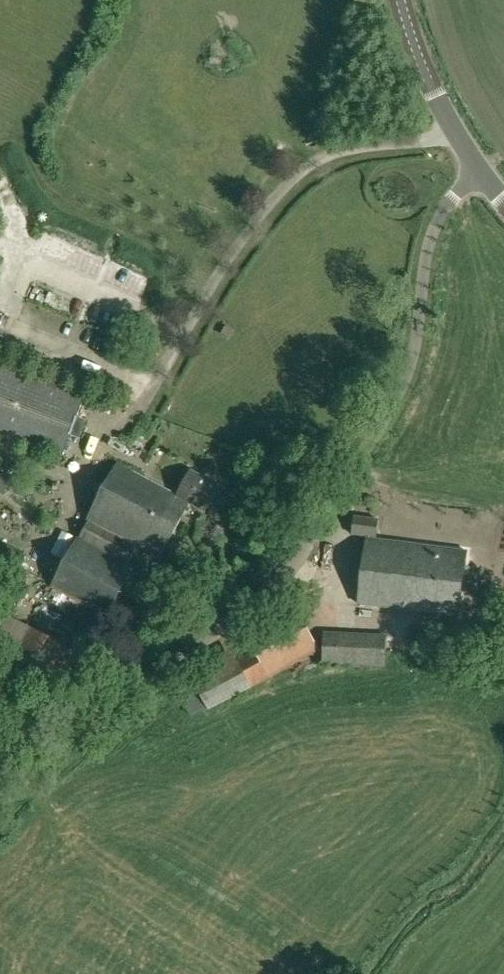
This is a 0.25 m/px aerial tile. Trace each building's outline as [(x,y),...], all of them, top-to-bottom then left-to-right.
[(62,455),(64,450),(69,438),(70,434),(80,437),(86,421),(76,417),(84,396),(0,364),(0,432),(62,455)] [(219,487),(214,484),(217,480),(206,474),(204,479),(191,472),(178,496),(119,464),(88,521),(90,522),(137,547),(159,559),(189,505),(190,503),(206,511),(219,487)] [(4,495),(6,491),(10,493),(16,477),(12,476),(14,471),(0,466),(0,493),(4,495)] [(289,474),(283,487),(296,492),(302,475),(289,474)] [(360,606),(458,619),(467,550),(377,539),(379,520),(355,517),(352,537),(368,539),(360,606)] [(53,587),(109,617),(118,601),(125,605),(127,605),(128,604),(134,593),(134,591),(134,590),(127,585),(136,568),(128,564),(137,547),(90,522),(81,539),(79,537),(53,587)] [(256,651),(238,659),(253,687),(321,650),(297,606),(246,633),(256,651)] [(23,674),(57,693),(79,652),(9,614),(0,631),(0,662),(23,674)] [(410,629),(410,646),(435,649),(437,632),(410,629)] [(140,652),(143,632),(130,630),(127,650),(140,652)] [(384,666),(385,651),(392,651),(393,637),(385,636),(324,633),(323,664),(384,666)]
